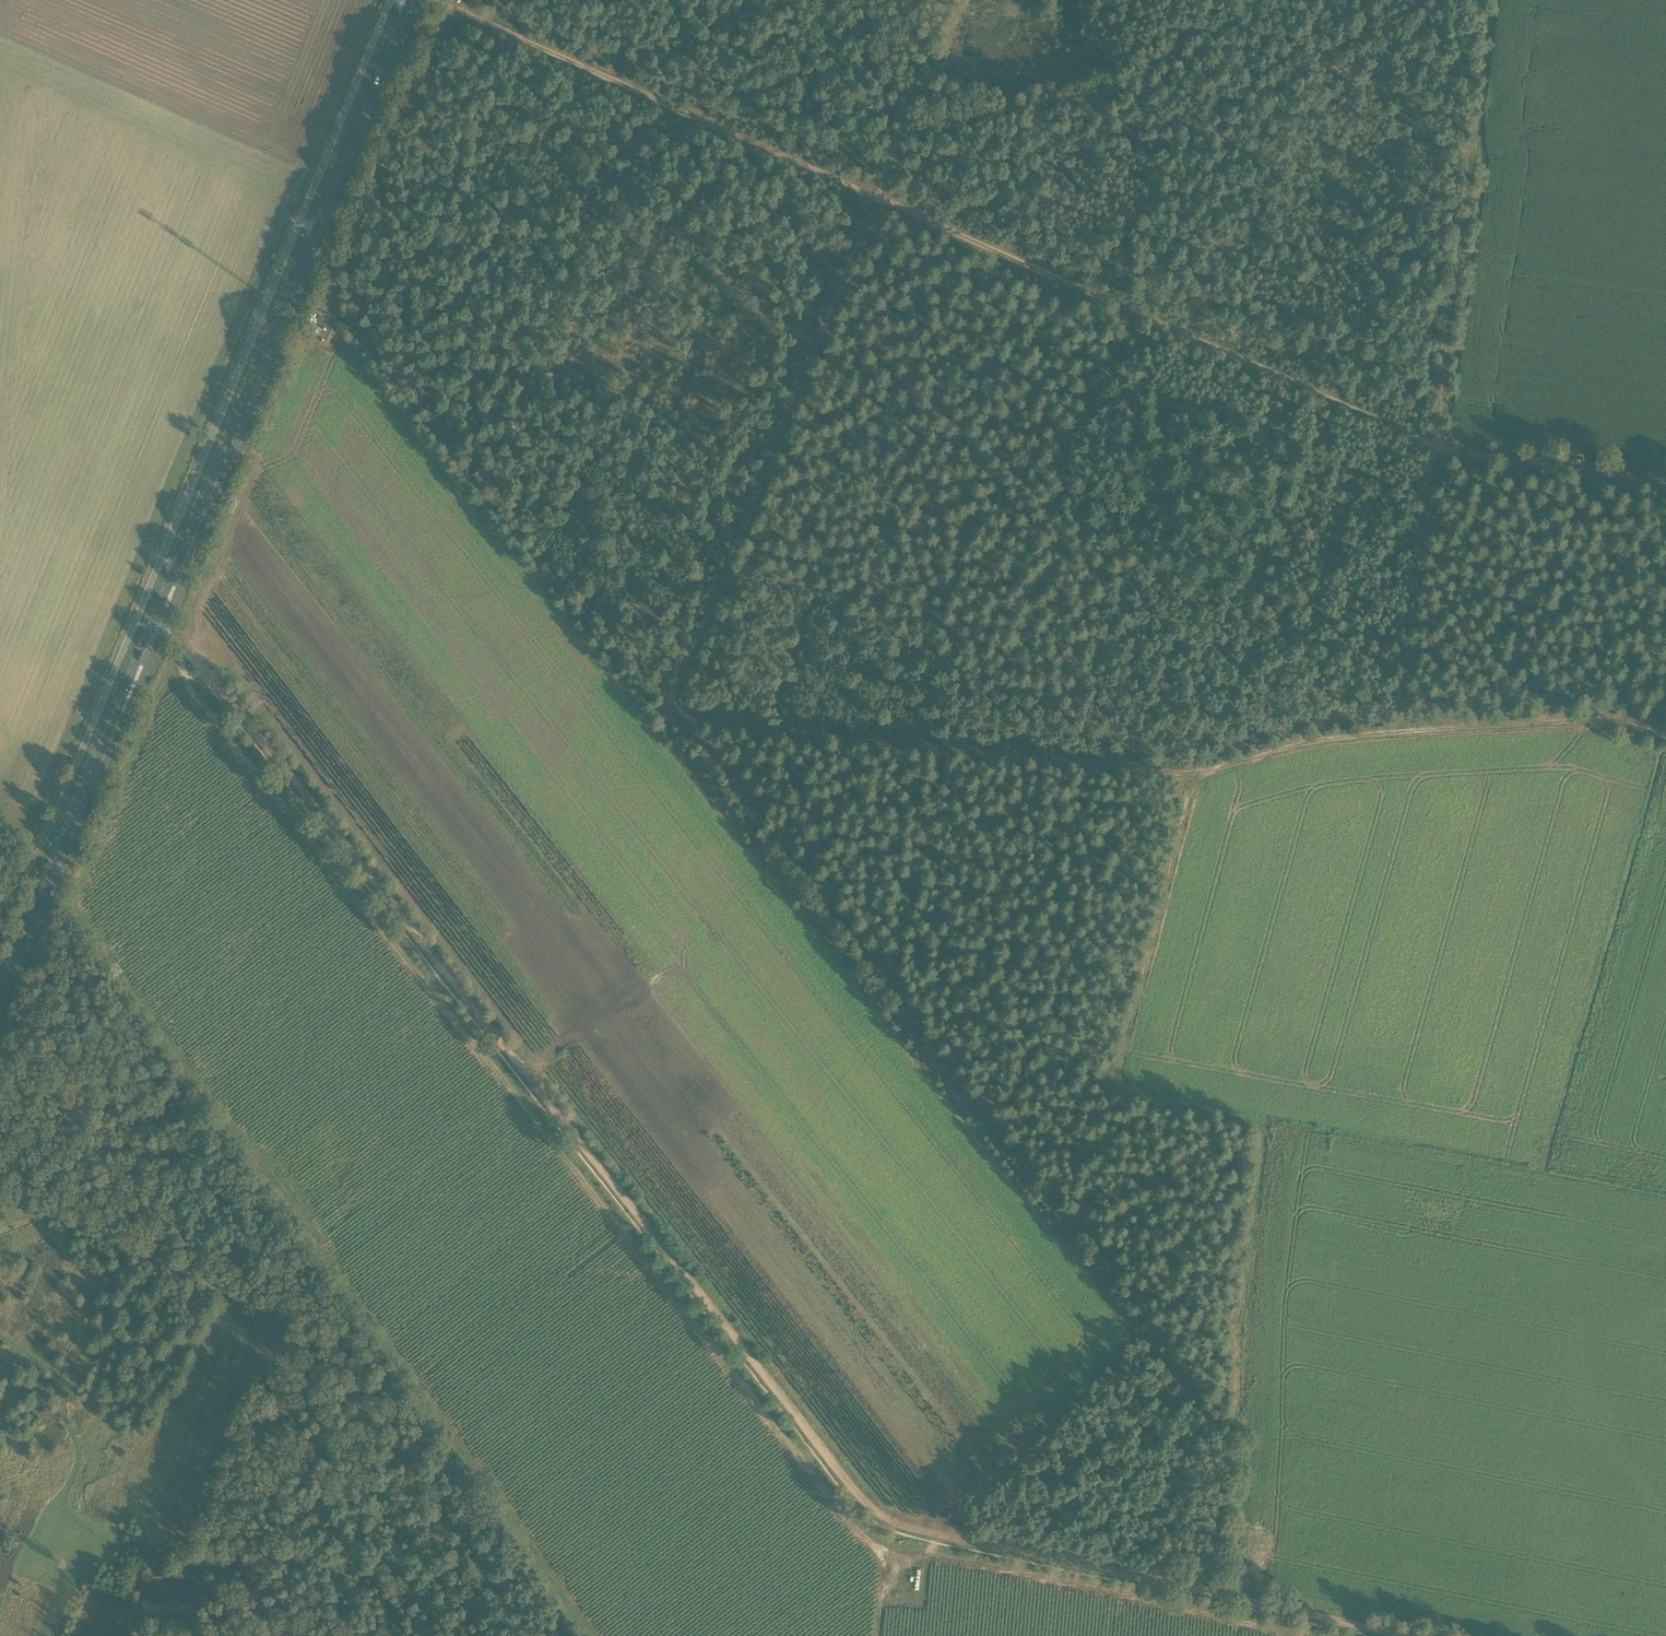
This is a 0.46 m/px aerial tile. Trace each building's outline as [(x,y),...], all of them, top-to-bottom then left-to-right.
[(59,844),(72,809),(67,807),(53,841),(59,844)]
